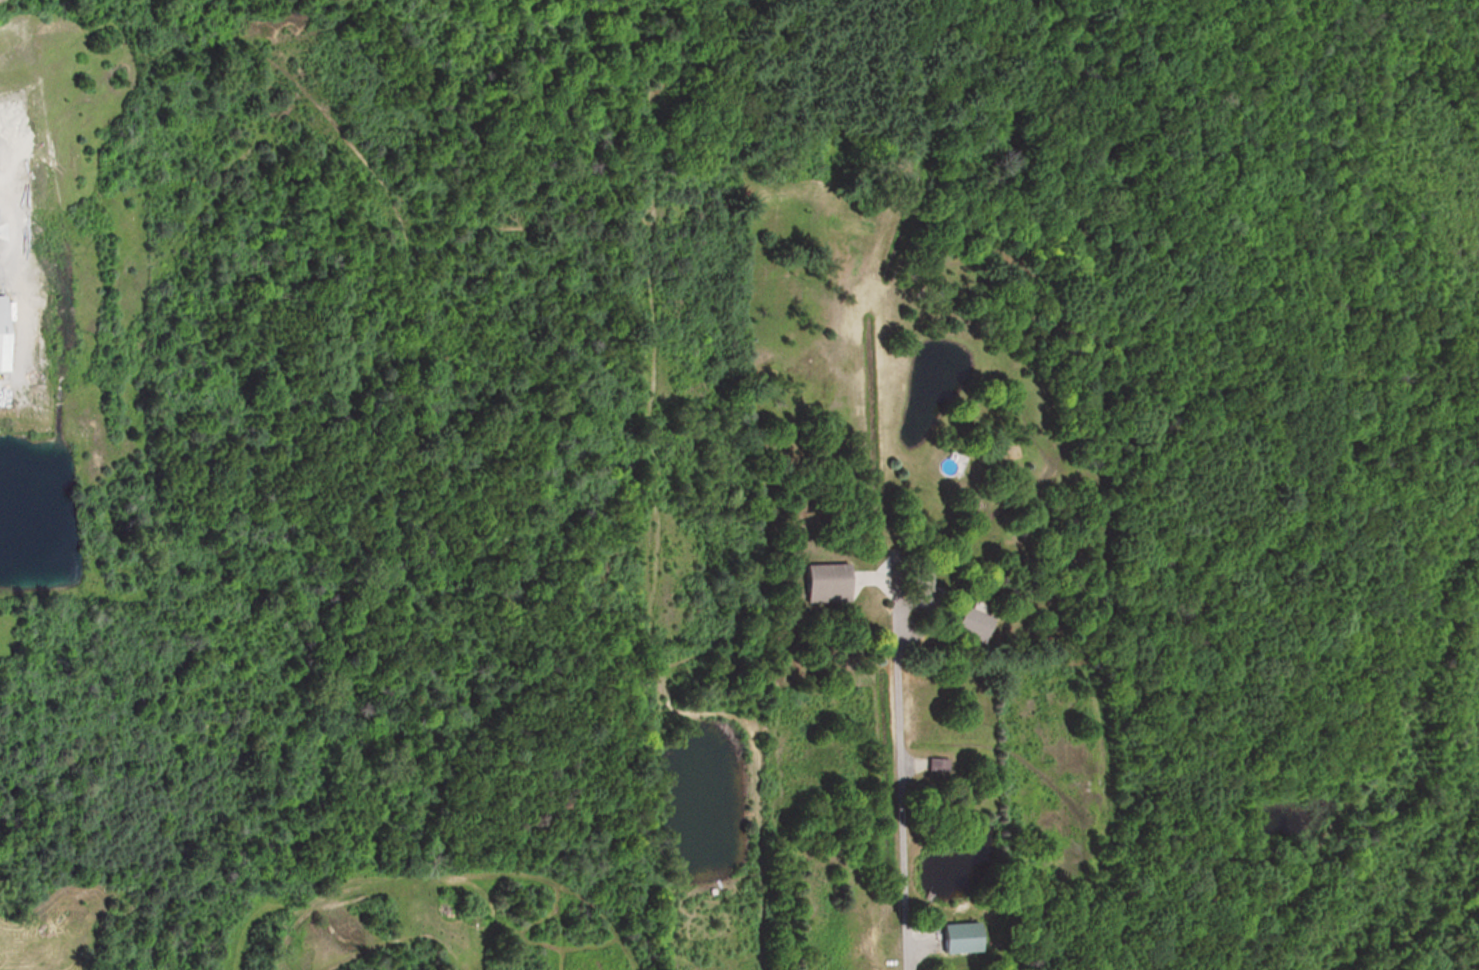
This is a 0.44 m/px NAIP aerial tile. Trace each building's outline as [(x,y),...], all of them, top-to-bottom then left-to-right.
[(12,373),(7,301),(0,301),(0,374),(12,373)] [(803,565),(803,602),(847,602),(846,564),(803,565)] [(949,632),(982,644),(991,617),(959,605),(949,632)] [(945,929),(945,961),(971,961),(971,929),(945,929)]
